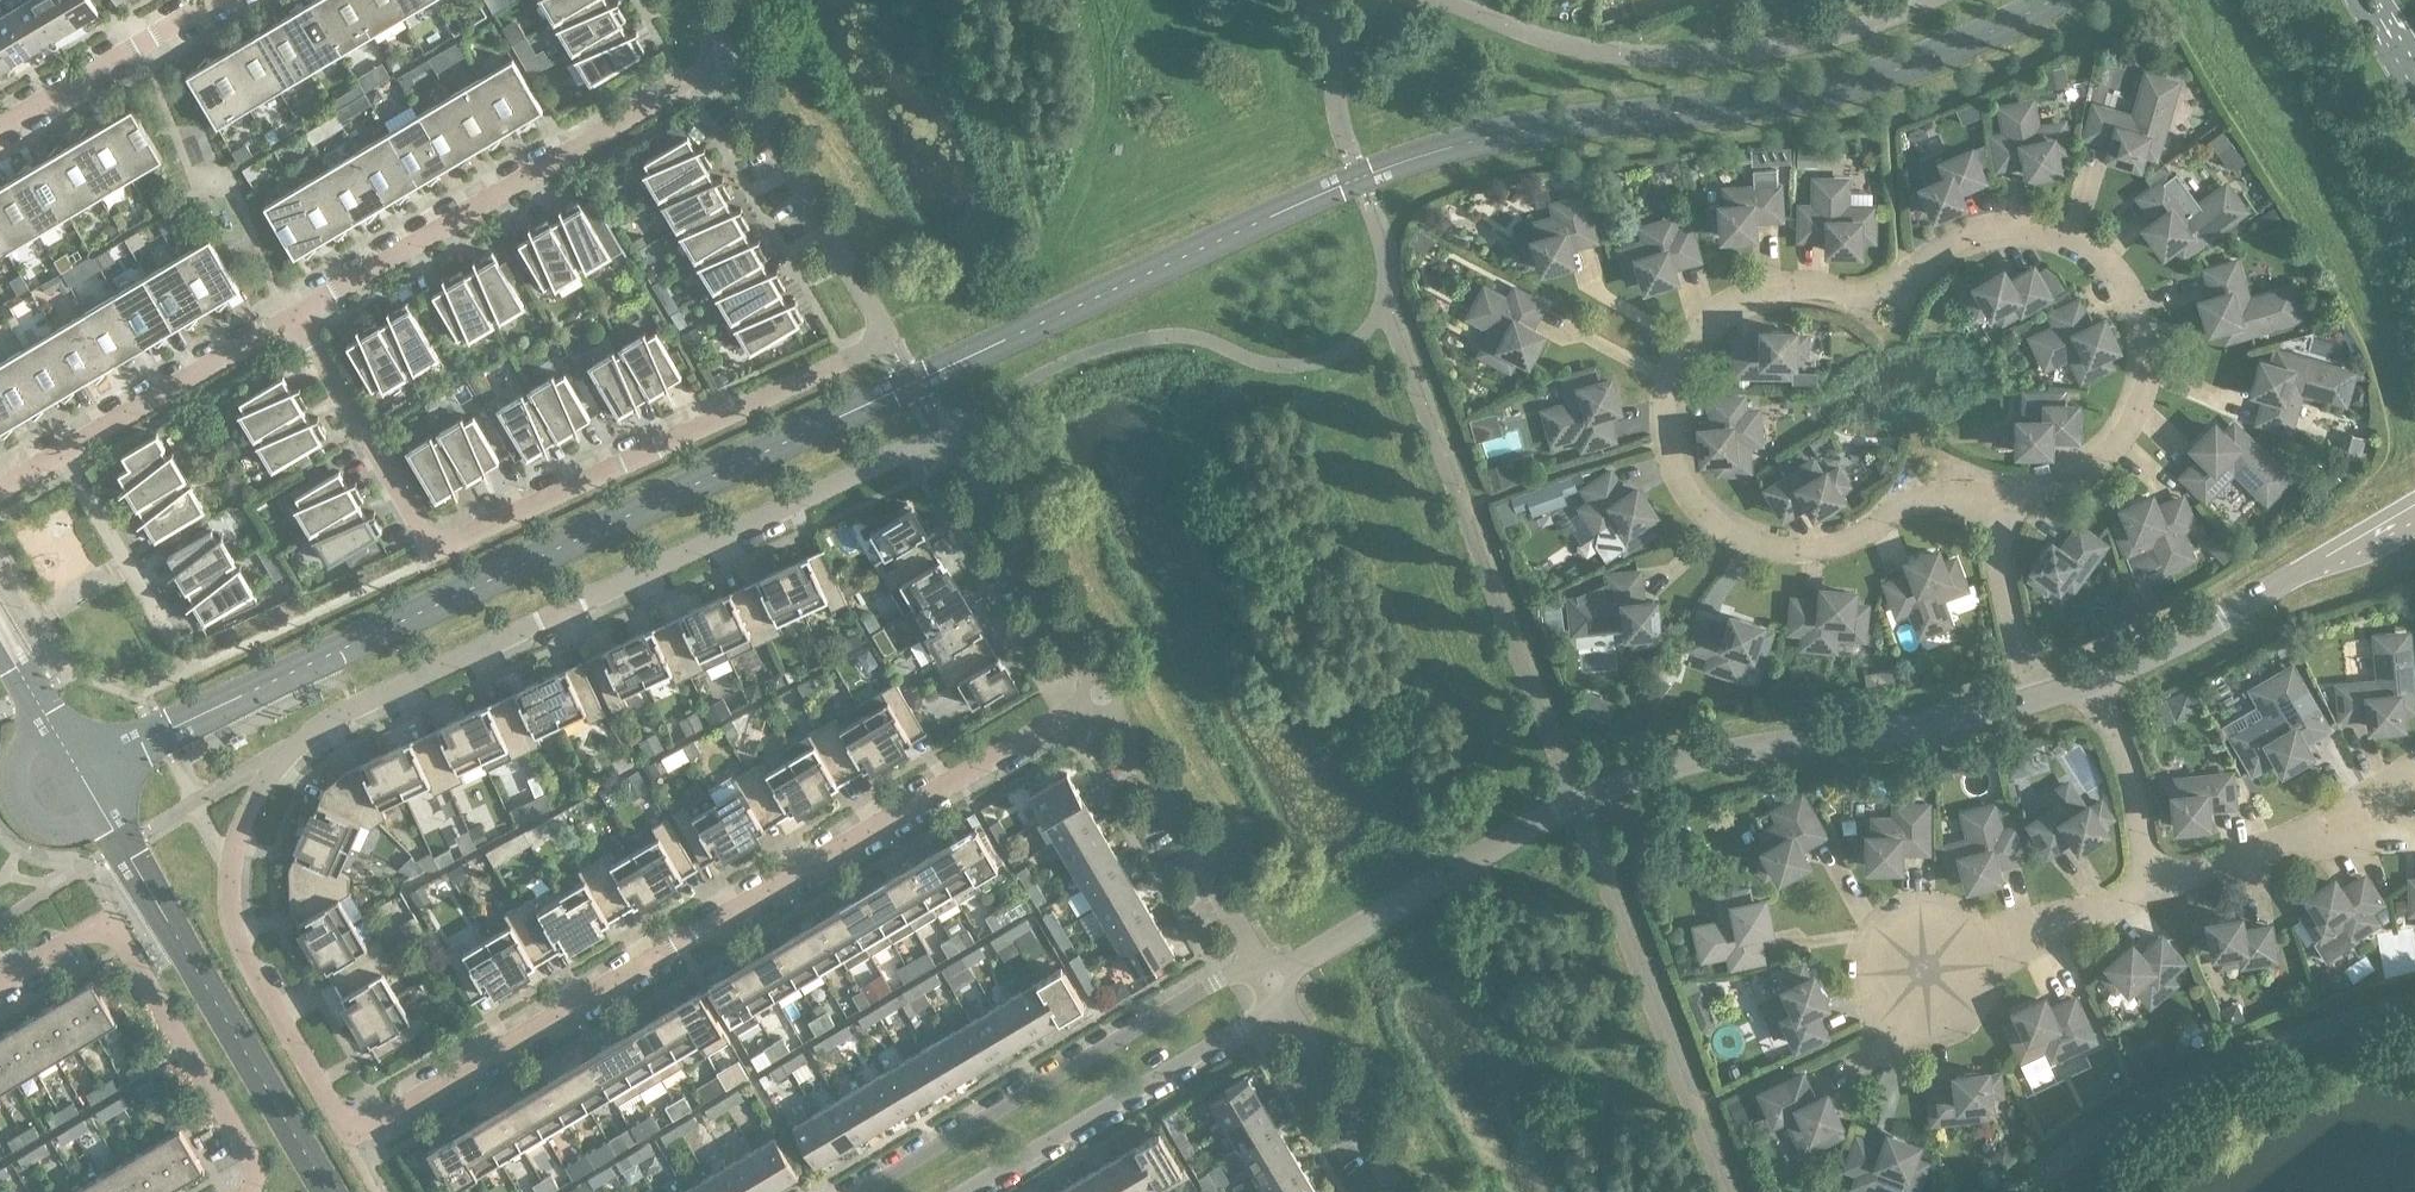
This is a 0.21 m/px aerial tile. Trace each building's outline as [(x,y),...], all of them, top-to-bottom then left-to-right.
[(1,0),(0,0),(0,49),(9,63),(31,50),(1,0)] [(31,0),(1,0),(31,50),(53,37),(31,0)] [(53,37),(75,24),(61,0),(31,0),(53,37)] [(75,24),(98,10),(92,0),(61,0),(75,24)] [(293,12),(280,19),(310,71),(341,52),(311,1),(300,7),(297,4),(299,1),(298,0),(289,9),(290,10),(291,10),(293,12)] [(311,1),(341,52),(372,34),(352,0),(313,0),(311,1)] [(372,34),(403,16),(394,0),(352,0),(372,34)] [(403,16),(429,0),(394,0),(403,16)] [(493,10),(506,3),(504,0),(487,0),(493,10)] [(555,19),(559,16),(558,16),(584,0),(544,0),(555,19)] [(559,16),(563,23),(556,26),(556,28),(559,26),(573,49),(577,47),(576,46),(620,20),(621,21),(626,18),(619,6),(614,9),(610,4),(619,0),(615,0),(610,3),(608,0),(584,0),(558,16),(559,16)] [(262,30),(249,38),(280,89),(310,71),(280,19),(270,26),(266,22),(268,20),(267,19),(258,28),(260,29),(260,28),(262,30)] [(459,20),(451,25),(456,33),(464,28),(459,20)] [(514,20),(501,27),(511,43),(523,35),(514,20)] [(576,46),(577,47),(581,54),(574,57),(574,58),(577,57),(591,80),(644,49),(637,37),(632,40),(629,35),(637,31),(636,30),(628,33),(621,21),(620,20),(576,46)] [(231,48),(218,56),(249,107),(280,89),(249,38),(239,44),(235,40),(238,38),(236,37),(228,46),(229,47),(229,46),(231,48)] [(0,49),(0,68),(9,63),(0,49)] [(543,49),(522,61),(530,76),(551,63),(543,49)] [(441,50),(428,57),(436,70),(448,62),(441,50)] [(201,66),(187,75),(217,126),(249,107),(218,56),(208,62),(204,58),(207,56),(206,55),(197,64),(198,65),(199,65),(201,66)] [(512,58),(481,76),(511,128),(521,122),(525,125),(523,127),(524,129),(532,120),(531,118),(531,119),(529,117),(543,109),(512,58)] [(391,64),(394,70),(401,66),(398,60),(391,64)] [(2064,65),(2046,69),(2049,83),(2067,79),(2064,65)] [(371,68),(357,76),(366,89),(379,81),(371,68)] [(409,69),(399,75),(405,85),(411,81),(413,75),(409,69)] [(2087,134),(2114,142),(2110,155),(2138,163),(2142,150),(2155,154),(2175,83),(2148,75),(2135,118),(2096,107),(2087,134)] [(511,128),(481,76),(450,95),(480,146),(491,140),(494,143),(492,146),(493,147),(502,138),(501,137),(500,137),(498,135),(511,128)] [(357,83),(344,90),(349,98),(362,91),(357,83)] [(376,86),(365,92),(372,102),(378,99),(379,92),(376,86)] [(480,146),(450,95),(419,113),(450,164),(460,158),(463,161),(461,164),(462,165),(471,156),(470,155),(469,155),(467,154),(480,146)] [(1979,98),(1955,108),(1961,122),(1980,114),(1979,98)] [(350,100),(340,107),(346,117),(357,111),(350,100)] [(2003,108),(2008,135),(1994,137),(1999,166),(2027,160),(2029,174),(2057,168),(2055,155),(2068,152),(2063,124),(2036,129),(2031,102),(2003,108)] [(113,118),(100,126),(130,177),(162,158),(132,107),(120,114),(117,110),(119,108),(118,107),(109,116),(111,117),(111,116),(113,118)] [(450,164),(419,113),(388,131),(418,183),(429,176),(433,180),(430,182),(431,183),(440,174),(439,173),(439,174),(437,172),(450,164)] [(317,123),(305,131),(312,143),(320,138),(322,132),(317,123)] [(82,137),(69,144),(100,195),(130,177),(100,126),(90,132),(86,129),(89,126),(87,125),(79,134),(80,135),(82,137)] [(264,133),(270,143),(278,139),(271,128),(264,133)] [(418,183),(388,131),(357,150),(388,201),(398,195),(401,198),(399,201),(400,202),(409,193),(408,192),(407,192),(405,190),(418,183)] [(659,195),(663,193),(663,192),(707,166),(707,167),(712,164),(705,152),(700,155),(697,150),(705,146),(705,145),(696,148),(688,135),(644,161),(649,169),(642,172),(643,173),(646,172),(659,195)] [(1812,141),(1798,141),(1798,164),(1812,165),(1812,141)] [(52,155),(39,162),(69,214),(100,195),(69,144),(59,150),(55,147),(58,144),(57,143),(48,152),(49,153),(50,153),(52,155)] [(247,143),(232,151),(239,163),(254,154),(247,143)] [(1790,145),(1766,147),(1767,163),(1791,161),(1790,145)] [(388,201),(357,150),(326,168),(357,219),(367,213),(371,216),(368,219),(369,220),(378,211),(377,210),(375,209),(388,201)] [(1924,185),(1925,189),(1913,194),(1921,212),(1933,207),(1935,211),(1961,200),(1956,187),(1981,177),(1970,150),(1924,170),(1929,182),(1924,185)] [(1677,157),(1663,162),(1666,171),(1671,174),(1681,171),(1677,157)] [(21,173),(8,181),(38,232),(69,214),(39,162),(28,169),(25,165),(27,163),(26,162),(17,171),(18,172),(19,171),(21,173)] [(254,162),(244,168),(250,179),(256,175),(258,168),(254,162)] [(1695,164),(1689,165),(1692,176),(1698,175),(1695,164)] [(663,192),(663,193),(667,200),(660,203),(661,204),(664,203),(678,226),(681,224),(681,223),(725,197),(725,198),(731,195),(724,183),(718,186),(715,180),(723,177),(723,175),(714,179),(707,167),(707,166),(663,192)] [(357,219),(326,168),(296,186),(326,237),(336,231),(340,235),(338,237),(339,238),(347,229),(346,228),(346,229),(344,227),(357,219)] [(1584,171),(1568,175),(1573,194),(1589,190),(1584,171)] [(1802,236),(1829,236),(1829,250),(1858,250),(1858,237),(1872,237),(1872,208),(1845,208),(1845,181),(1817,180),(1816,207),(1802,207),(1802,236)] [(2189,213),(2165,180),(2142,197),(2158,219),(2147,227),(2164,250),(2175,242),(2183,253),(2243,209),(2226,186),(2189,213)] [(7,250),(38,232),(8,181),(0,185),(0,239),(7,250)] [(326,237),(296,186),(264,205),(294,256),(306,249),(309,253),(307,255),(308,256),(317,247),(316,246),(315,247),(313,245),(326,237)] [(1722,204),(1722,209),(1709,210),(1710,229),(1723,228),(1724,233),(1752,231),(1752,217),(1779,216),(1777,187),(1727,190),(1728,204),(1722,204)] [(681,223),(681,224),(686,230),(679,233),(679,235),(682,234),(696,257),(700,254),(699,254),(743,228),(749,225),(742,213),(736,216),(733,211),(742,207),(741,206),(732,210),(725,198),(725,197),(681,223)] [(1535,238),(1536,242),(1523,246),(1528,265),(1541,261),(1542,266),(1570,258),(1567,245),(1593,238),(1582,197),(1555,205),(1558,218),(1537,223),(1541,236),(1535,238)] [(563,216),(551,223),(550,224),(576,267),(577,267),(584,263),(587,270),(588,269),(587,266),(610,253),(578,200),(566,207),(570,212),(564,215),(561,207),(559,207),(563,216)] [(2274,207),(2262,215),(2271,227),(2282,219),(2274,207)] [(120,209),(112,214),(119,226),(127,221),(120,209)] [(1432,220),(1441,229),(1449,221),(1441,212),(1432,220)] [(165,213),(156,219),(164,233),(173,227),(165,213)] [(579,271),(577,267),(576,267),(550,224),(551,223),(548,218),(536,225),(539,230),(534,233),(530,225),(528,226),(532,234),(519,242),(544,286),(553,281),(556,288),(557,287),(556,285),(579,271)] [(1644,228),(1648,241),(1621,249),(1630,277),(1643,273),(1647,286),(1674,278),(1670,265),(1697,257),(1689,229),(1675,233),(1671,220),(1644,228)] [(699,254),(700,254),(704,261),(697,264),(697,266),(700,264),(714,287),(718,285),(717,284),(761,258),(762,259),(767,256),(760,244),(755,247),(751,242),(760,238),(759,237),(751,241),(743,228),(699,254)] [(1416,228),(1408,242),(1429,253),(1436,238),(1416,228)] [(643,234),(630,242),(635,250),(648,242),(643,234)] [(209,237),(177,256),(208,307),(218,301),(222,305),(219,307),(220,308),(229,299),(228,298),(228,299),(226,297),(240,289),(209,237)] [(108,247),(94,255),(101,267),(115,259),(108,247)] [(67,251),(54,259),(62,271),(74,264),(67,251)] [(477,267),(465,274),(464,275),(490,318),(491,318),(498,314),(501,321),(502,320),(501,317),(524,304),(492,251),(480,258),(484,263),(478,266),(475,258),(473,258),(477,267)] [(208,307),(177,256),(147,274),(177,326),(187,320),(191,323),(189,325),(190,327),(198,317),(197,316),(197,317),(195,315),(208,307)] [(717,284),(718,285),(722,292),(715,295),(716,296),(718,295),(732,318),(736,316),(736,315),(779,289),(780,290),(785,287),(778,275),(773,278),(770,273),(778,269),(778,267),(769,271),(762,259),(761,258),(717,284)] [(78,262),(66,270),(74,283),(86,275),(78,262)] [(2208,270),(2216,297),(2203,301),(2211,328),(2224,324),(2228,337),(2299,315),(2291,288),(2247,301),(2235,262),(2208,270)] [(653,267),(644,272),(650,281),(659,276),(653,267)] [(1977,284),(1980,288),(1968,295),(1978,312),(1990,305),(1992,309),(1997,306),(2004,317),(2048,292),(2033,267),(2009,281),(2002,269),(1977,284)] [(493,322),(491,318),(490,318),(464,275),(465,274),(462,269),(450,276),(453,281),(448,284),(444,276),(442,277),(446,285),(432,293),(458,337),(467,332),(470,339),(471,338),(470,336),(493,322)] [(61,272),(41,284),(46,293),(58,286),(63,293),(71,288),(61,272)] [(20,273),(9,279),(17,293),(28,286),(20,273)] [(177,326),(147,274),(116,293),(146,344),(157,338),(160,341),(158,344),(159,345),(168,336),(167,335),(166,335),(164,333),(177,326)] [(2058,276),(2048,282),(2054,293),(2065,287),(2058,276)] [(658,281),(653,284),(657,291),(663,288),(658,281)] [(736,315),(736,316),(740,323),(733,326),(734,327),(737,326),(750,349),(803,317),(796,306),(791,309),(788,303),(796,300),(796,298),(787,302),(780,290),(779,289),(736,315)] [(1484,352),(1509,365),(1515,353),(1527,359),(1541,334),(1529,328),(1541,303),(1516,290),(1509,302),(1485,290),(1472,315),(1496,328),(1484,352)] [(146,344),(116,293),(85,311),(115,362),(126,356),(130,359),(127,362),(128,363),(137,354),(136,353),(135,353),(133,352),(146,344)] [(2034,338),(2046,364),(2071,352),(2083,377),(2109,365),(2103,352),(2115,347),(2103,321),(2091,326),(2079,301),(2053,314),(2059,326),(2034,338)] [(391,318),(379,325),(378,326),(404,369),(405,369),(411,365),(415,372),(416,371),(415,368),(438,355),(406,302),(394,309),(398,314),(392,317),(388,309),(387,309),(391,318)] [(10,307),(2,311),(11,325),(18,321),(10,307)] [(115,362),(85,311),(54,329),(84,381),(95,375),(98,378),(96,380),(97,382),(106,372),(105,371),(104,372),(102,370),(115,362)] [(407,373),(405,369),(404,369),(378,326),(379,325),(376,320),(364,327),(367,332),(361,335),(358,327),(356,328),(360,336),(346,344),(372,388),(381,383),(384,390),(385,390),(384,387),(407,373)] [(695,326),(682,333),(688,343),(701,335),(695,326)] [(621,346),(624,350),(624,349),(650,393),(653,399),(665,392),(662,386),(667,383),(671,392),(672,391),(668,382),(682,374),(656,330),(648,335),(645,328),(643,329),(644,332),(621,346)] [(84,381),(54,329),(23,348),(54,399),(64,393),(68,396),(65,399),(66,400),(75,391),(74,390),(73,390),(71,388),(84,381)] [(1736,372),(1786,373),(1786,359),(1793,359),(1793,355),(1806,355),(1806,335),(1793,335),(1793,330),(1764,330),(1764,344),(1736,344),(1736,372)] [(637,401),(650,393),(624,349),(624,350),(617,354),(614,347),(612,347),(614,350),(591,364),(599,379),(609,396),(622,417),(634,410),(631,405),(636,401),(640,410),(641,409),(637,401)] [(23,348),(0,361),(0,379),(23,417),(33,411),(37,414),(34,417),(35,418),(44,409),(43,408),(41,407),(54,399),(23,348)] [(2255,390),(2268,394),(2261,420),(2288,428),(2300,388),(2343,401),(2351,373),(2280,353),(2276,366),(2263,362),(2255,390)] [(721,369),(711,375),(716,384),(726,378),(721,369)] [(482,370),(469,377),(477,389),(489,382),(482,370)] [(1565,378),(1572,404),(1546,411),(1554,439),(1580,432),(1584,445),(1612,437),(1604,411),(1617,407),(1609,379),(1596,383),(1592,370),(1565,378)] [(530,388),(532,392),(533,391),(559,435),(558,436),(562,441),(574,434),(570,429),(576,425),(579,434),(581,433),(577,425),(591,417),(565,373),(556,378),(553,371),(552,371),(553,374),(530,388)] [(2358,371),(2356,380),(2365,383),(2368,374),(2358,371)] [(255,435),(259,433),(258,432),(302,406),(302,407),(308,404),(301,392),(295,395),(292,390),(301,386),(300,384),(291,388),(283,375),(240,400),(245,409),(238,412),(238,413),(241,412),(255,435)] [(0,379),(0,431),(2,429),(6,433),(4,435),(5,436),(14,427),(12,426),(12,427),(10,425),(23,417),(0,379)] [(599,379),(592,384),(602,400),(609,396),(599,379)] [(2355,384),(2351,397),(2355,403),(2364,406),(2369,388),(2355,384)] [(546,443),(558,436),(559,435),(533,391),(532,392),(526,396),(523,389),(521,390),(523,393),(499,406),(531,459),(543,452),(540,447),(545,444),(549,452),(550,452),(546,443)] [(1999,443),(2019,443),(2019,448),(2048,448),(2048,434),(2076,434),(2076,406),(2062,406),(2062,394),(2026,393),(2026,419),(2019,419),(2019,423),(1999,423),(1999,443)] [(1713,401),(1715,429),(1702,430),(1704,458),(1718,457),(1719,471),(1748,468),(1745,441),(1759,440),(1756,411),(1743,413),(1742,399),(1713,401)] [(258,432),(259,433),(263,440),(256,443),(256,444),(259,443),(273,466),(326,434),(319,422),(314,426),(310,420),(319,417),(318,415),(310,419),(302,407),(302,406),(258,432)] [(439,430),(441,434),(442,434),(468,478),(467,478),(470,483),(482,476),(479,471),(485,468),(488,476),(490,476),(486,467),(500,459),(474,415),(465,420),(462,413),(461,414),(462,417),(439,430)] [(2185,476),(2206,496),(2234,466),(2267,498),(2287,478),(2234,426),(2225,435),(2215,426),(2195,446),(2204,456),(2185,476)] [(455,485),(467,478),(468,478),(442,434),(441,434),(435,438),(431,431),(430,432),(431,435),(408,449),(440,502),(452,495),(448,489),(454,486),(458,495),(459,494),(455,485)] [(132,508),(138,504),(137,504),(181,478),(182,479),(186,476),(172,453),(174,451),(173,450),(167,455),(163,448),(165,447),(157,433),(122,454),(129,466),(119,472),(127,486),(119,492),(120,493),(128,487),(131,493),(125,496),(132,508)] [(304,448),(292,455),(297,464),(310,457),(304,448)] [(1819,473),(1812,462),(1769,487),(1784,512),(1808,498),(1815,509),(1839,495),(1837,491),(1849,484),(1838,467),(1827,474),(1825,470),(1819,473)] [(104,463),(92,470),(98,480),(104,477),(108,469),(104,463)] [(1505,464),(1486,470),(1491,488),(1510,482),(1505,464)] [(311,530),(315,527),(314,527),(358,501),(359,501),(364,498),(357,486),(352,489),(348,484),(357,481),(356,479),(348,483),(339,469),(296,495),(301,503),(294,507),(294,508),(297,507),(311,530)] [(1583,508),(1599,532),(1610,525),(1625,547),(1649,531),(1642,520),(1653,512),(1637,488),(1626,496),(1610,473),(1586,489),(1594,501),(1583,508)] [(1571,474),(1523,492),(1531,516),(1566,503),(1563,494),(1577,490),(1571,474)] [(137,504),(138,504),(145,517),(137,522),(138,524),(146,518),(149,523),(144,526),(151,538),(204,507),(190,484),(193,482),(192,481),(186,485),(182,479),(181,478),(137,504)] [(2124,509),(2130,521),(2117,526),(2128,553),(2153,542),(2164,567),(2191,556),(2180,531),(2193,525),(2181,499),(2156,510),(2151,497),(2124,509)] [(315,537),(329,560),(348,549),(355,561),(384,544),(377,532),(382,529),(375,517),(370,520),(367,515),(375,511),(374,510),(366,514),(359,501),(358,501),(314,527),(315,527),(319,534),(312,537),(312,539),(315,537)] [(874,561),(883,575),(933,545),(912,509),(913,508),(912,507),(911,507),(907,502),(903,504),(900,506),(898,508),(897,510),(896,512),(895,514),(894,517),(894,518),(870,532),(884,555),(874,561)] [(2031,578),(2047,590),(2055,579),(2059,582),(2062,577),(2073,585),(2103,545),(2080,528),(2063,550),(2052,542),(2035,565),(2039,568),(2031,578)] [(182,590),(187,587),(186,587),(230,561),(231,561),(235,559),(221,536),(223,534),(223,533),(216,537),(211,529),(168,555),(176,569),(168,574),(169,576),(177,570),(180,575),(174,579),(182,590)] [(2219,530),(2206,543),(2223,562),(2237,549),(2219,530)] [(269,540),(257,548),(264,560),(277,553),(269,540)] [(904,612),(914,606),(956,581),(954,581),(933,545),(883,575),(904,612)] [(783,565),(782,565),(802,610),(827,598),(831,609),(847,602),(822,548),(783,566),(783,565)] [(1909,562),(1914,575),(1888,584),(1898,611),(1911,606),(1921,632),(1948,622),(1938,596),(1964,587),(1954,560),(1941,565),(1936,552),(1909,562)] [(186,587),(187,587),(194,599),(187,605),(188,606),(195,601),(198,606),(193,609),(200,621),(222,608),(227,615),(259,600),(239,567),(242,565),(241,563),(235,568),(231,561),(230,561),(186,587)] [(802,610),(782,565),(781,566),(782,567),(744,585),(768,638),(783,631),(778,621),(802,610)] [(1640,601),(1638,573),(1609,576),(1611,597),(1598,598),(1600,627),(1627,625),(1628,631),(1633,630),(1634,644),(1653,642),(1652,628),(1657,628),(1654,599),(1640,601)] [(852,575),(839,583),(846,596),(860,588),(852,575)] [(957,582),(956,581),(914,606),(928,630),(970,605),(970,604),(968,605),(955,583),(957,582)] [(768,638),(744,585),(705,603),(705,601),(704,602),(725,646),(729,656),(768,638)] [(1792,629),(1806,630),(1805,644),(1833,647),(1835,633),(1862,636),(1864,607),(1851,606),(1852,592),(1824,589),(1822,603),(1795,600),(1792,629)] [(1553,600),(1536,602),(1538,615),(1554,614),(1553,600)] [(725,646),(704,602),(703,602),(704,603),(666,621),(691,674),(705,667),(701,657),(725,646)] [(970,605),(928,630),(918,635),(940,672),(991,642),(969,606),(970,605)] [(873,610),(862,616),(871,632),(882,625),(873,610)] [(1737,675),(1741,662),(1745,649),(1751,651),(1753,647),(1765,651),(1771,632),(1759,628),(1760,624),(1733,615),(1729,628),(1702,619),(1693,647),(1714,653),(1710,666),(1737,675)] [(691,674),(666,621),(628,639),(627,637),(626,638),(647,682),(671,671),(676,681),(691,674)] [(882,625),(871,632),(880,647),(891,640),(882,625)] [(857,633),(842,641),(847,650),(862,643),(857,633)] [(2293,634),(2285,638),(2293,655),(2301,652),(2293,634)] [(2377,637),(2382,683),(2341,686),(2343,715),(2371,712),(2372,726),(2401,723),(2399,710),(2413,708),(2406,634),(2377,637)] [(647,682),(626,638),(626,639),(587,658),(612,711),(628,703),(623,693),(647,682)] [(1012,679),(991,642),(940,672),(948,686),(958,680),(972,704),(996,690),(998,691),(1001,691),(1004,691),(1006,691),(1009,690),(1011,689),(1016,686),(1013,680),(1014,679),(1013,678),(1012,679)] [(605,714),(581,661),(542,679),(541,677),(540,678),(561,722),(585,711),(590,721),(605,714)] [(785,670),(790,680),(795,677),(790,667),(785,670)] [(2254,690),(2268,714),(2234,734),(2254,769),(2277,756),(2283,767),(2308,753),(2301,741),(2325,727),(2291,668),(2254,690)] [(1914,669),(1904,671),(1907,685),(1921,683),(1919,673),(1914,669)] [(1894,671),(1880,672),(1882,687),(1896,685),(1894,671)] [(1653,674),(1637,697),(1653,708),(1669,685),(1653,674)] [(811,676),(797,685),(803,695),(817,686),(811,676)] [(561,722),(540,678),(540,679),(525,686),(502,697),(527,750),(541,743),(537,733),(561,722)] [(752,681),(745,685),(752,697),(765,690),(761,684),(752,681)] [(858,704),(864,714),(889,755),(889,754),(926,732),(896,681),(858,704)] [(331,693),(328,686),(307,695),(310,703),(331,693)] [(917,686),(904,694),(912,708),(919,703),(922,695),(917,686)] [(2190,688),(2168,698),(2178,720),(2200,710),(2190,688)] [(527,750),(502,697),(464,715),(463,713),(463,714),(483,758),(507,747),(512,757),(527,750)] [(723,697),(706,705),(712,718),(729,710),(723,697)] [(696,708),(678,718),(687,734),(705,725),(696,708)] [(483,758),(463,714),(462,714),(462,715),(424,734),(449,786),(464,780),(459,769),(483,758)] [(889,755),(864,714),(841,727),(835,717),(821,726),(851,776),(887,755),(888,756),(889,755)] [(733,719),(722,725),(728,737),(739,730),(733,719)] [(784,747),(790,757),(815,799),(816,799),(815,797),(851,776),(821,726),(784,747)] [(249,740),(243,729),(230,736),(236,747),(249,740)] [(656,730),(638,739),(647,756),(665,746),(656,730)] [(449,786),(424,734),(386,751),(385,750),(405,794),(429,783),(434,793),(449,786)] [(695,740),(684,746),(691,758),(702,751),(695,740)] [(2025,748),(2005,754),(2011,775),(2031,769),(2025,748)] [(405,794),(385,750),(384,750),(385,752),(346,770),(335,778),(379,821),(386,816),(381,805),(405,794)] [(627,750),(614,757),(622,769),(634,762),(627,750)] [(815,799),(790,757),(767,771),(761,761),(747,769),(777,820),(814,798),(814,800),(815,799)] [(1951,761),(1937,765),(1940,778),(1947,777),(1952,768),(1951,761)] [(657,762),(646,768),(653,780),(664,773),(657,762)] [(1934,768),(1912,768),(1912,775),(1920,782),(1934,782),(1934,768)] [(777,820),(747,769),(734,778),(739,787),(716,801),(741,843),(742,843),(741,841),(777,820)] [(638,770),(620,779),(632,801),(650,791),(638,770)] [(1029,794),(1043,817),(1081,795),(1067,772),(1029,794)] [(2232,803),(2229,775),(2180,780),(2179,776),(2160,778),(2164,819),(2177,818),(2178,823),(2206,820),(2205,806),(2232,803)] [(379,821),(335,778),(325,787),(307,827),(306,826),(305,827),(350,847),(361,822),(371,827),(379,821)] [(1031,779),(1023,784),(1026,788),(1033,784),(1031,779)] [(609,784),(600,789),(603,796),(612,791),(609,784)] [(2082,807),(2075,795),(2068,784),(2043,800),(2051,811),(2033,822),(2048,847),(2072,832),(2079,843),(2103,828),(2101,824),(2112,817),(2101,800),(2090,807),(2088,803),(2082,807)] [(711,791),(688,805),(673,814),(703,864),(740,842),(741,843),(716,801),(711,791)] [(1094,817),(1081,795),(1043,817),(1056,839),(1094,817)] [(1766,848),(1768,852),(1756,859),(1766,876),(1778,869),(1780,873),(1805,859),(1798,847),(1822,833),(1801,797),(1776,811),(1783,823),(1764,833),(1771,845),(1766,848)] [(522,806),(509,812),(515,825),(528,818),(522,806)] [(1856,858),(1869,858),(1869,862),(1898,862),(1898,849),(1926,849),(1926,806),(1897,806),(1897,820),(1876,820),(1876,833),(1869,833),(1869,838),(1856,838),(1856,858)] [(1965,814),(1972,840),(1946,847),(1953,875),(1966,871),(1970,884),(1997,877),(1994,864),(2021,857),(2013,829),(2000,833),(1993,806),(1965,814)] [(1667,814),(1662,827),(1675,832),(1680,819),(1667,814)] [(697,868),(667,817),(652,826),(658,836),(635,849),(660,891),(660,890),(697,868)] [(1107,839),(1094,817),(1056,839),(1069,862),(1107,839)] [(999,819),(990,824),(1001,842),(1010,837),(999,819)] [(479,823),(468,828),(475,842),(486,837),(479,823)] [(537,825),(527,830),(535,844),(545,839),(537,825)] [(955,843),(981,888),(982,889),(1011,873),(1003,860),(997,863),(995,858),(1000,855),(984,827),(978,830),(975,826),(974,827),(975,828),(959,840),(955,843)] [(350,847),(305,827),(306,828),(289,867),(290,887),(349,884),(349,876),(339,871),(350,847)] [(523,831),(512,838),(519,850),(531,844),(523,831)] [(1019,854),(1010,837),(1001,842),(1011,859),(1019,854)] [(1120,861),(1107,839),(1069,862),(1082,884),(1120,861)] [(981,888),(955,843),(950,846),(932,853),(931,852),(930,852),(959,901),(981,888)] [(449,845),(435,853),(440,863),(454,856),(449,845)] [(660,891),(635,849),(612,863),(606,853),(592,861),(622,912),(658,890),(659,892),(660,891)] [(430,851),(417,858),(424,866),(433,869),(438,866),(430,851)] [(959,901),(930,852),(930,853),(930,854),(915,867),(910,869),(931,904),(937,914),(959,901)] [(622,912),(592,861),(578,870),(584,880),(561,893),(586,935),(587,935),(586,933),(622,912)] [(1133,883),(1120,861),(1082,884),(1096,906),(1133,883)] [(462,864),(450,872),(457,884),(469,877),(462,864)] [(1026,865),(1017,870),(1027,887),(1036,881),(1026,865)] [(931,904),(910,869),(906,872),(888,880),(887,878),(886,879),(909,917),(931,904)] [(2305,916),(2321,940),(2316,943),(2326,959),(2354,941),(2351,936),(2375,921),(2368,909),(2379,902),(2364,878),(2341,893),(2333,881),(2309,897),(2316,908),(2305,916)] [(909,917),(886,879),(885,879),(886,880),(871,893),(866,896),(887,930),(909,917)] [(1046,898),(1036,881),(1027,887),(1037,903),(1046,898)] [(555,883),(532,897),(518,905),(548,956),(584,934),(585,935),(586,935),(561,893),(555,883)] [(1147,905),(1133,883),(1096,906),(1109,928),(1147,905)] [(349,892),(349,884),(290,887),(290,907),(312,944),(311,945),(353,921),(340,898),(349,892)] [(422,885),(410,892),(416,902),(428,895),(422,885)] [(1719,896),(1724,922),(1698,928),(1704,956),(1730,950),(1733,964),(1761,958),(1756,931),(1769,928),(1763,900),(1750,903),(1747,890),(1719,896)] [(1023,894),(1004,905),(1012,918),(1030,907),(1023,894)] [(887,930),(866,896),(861,898),(843,906),(842,904),(842,905),(865,943),(887,930)] [(548,956),(518,905),(504,913),(510,923),(487,937),(512,979),(513,978),(512,977),(548,956)] [(871,953),(865,943),(842,905),(841,905),(842,907),(827,919),(822,922),(842,956),(848,966),(871,953)] [(1004,905),(995,911),(1002,924),(1012,918),(1004,905)] [(1160,928),(1147,905),(1109,928),(1122,950),(1160,928)] [(1052,909),(1043,915),(1053,931),(1062,926),(1052,909)] [(1002,924),(995,911),(985,916),(993,929),(1002,924)] [(405,921),(403,927),(409,937),(423,929),(415,915),(405,921)] [(2210,921),(2211,926),(2198,928),(2201,947),(2214,945),(2215,950),(2221,948),(2223,962),(2273,953),(2268,925),(2241,930),(2238,916),(2210,921)] [(1031,927),(1026,918),(1008,929),(1013,938),(1031,927)] [(367,943),(353,921),(311,945),(312,946),(313,945),(334,982),(385,952),(377,938),(367,943)] [(842,956),(822,922),(817,925),(799,932),(798,931),(820,969),(842,956)] [(429,926),(416,934),(425,948),(437,940),(429,926)] [(1072,942),(1062,926),(1053,931),(1063,948),(1072,942)] [(1174,951),(1160,928),(1122,950),(1136,973),(1174,951)] [(2394,931),(2402,973),(2414,970),(2414,947),(2412,928),(2394,931)] [(1013,938),(1008,929),(991,939),(996,948),(1013,938)] [(820,969),(798,931),(797,931),(798,933),(782,945),(778,948),(798,982),(820,969)] [(960,931),(950,937),(958,950),(967,944),(960,931)] [(2402,973),(2394,931),(2377,934),(2384,976),(2402,973)] [(2103,974),(2115,989),(2125,981),(2128,984),(2133,980),(2151,1001),(2173,982),(2164,972),(2180,958),(2162,936),(2140,954),(2132,943),(2110,962),(2113,966),(2103,974)] [(512,979),(487,937),(464,950),(459,941),(444,949),(474,1000),(511,978),(511,979),(512,979)] [(958,950),(950,937),(941,942),(949,955),(958,950)] [(157,966),(164,961),(152,943),(145,948),(157,966)] [(985,954),(980,945),(964,955),(969,964),(985,954)] [(798,982),(778,948),(773,951),(755,958),(754,957),(753,957),(776,996),(798,982)] [(393,966),(385,952),(334,982),(356,1018),(355,1018),(355,1019),(397,994),(383,971),(393,966)] [(1078,953),(1069,959),(1079,975),(1088,970),(1078,953)] [(969,964),(964,955),(947,965),(952,974),(969,964)] [(776,996),(753,957),(753,958),(753,959),(738,971),(733,974),(754,1009),(776,996)] [(915,958),(906,963),(914,976),(923,971),(915,958)] [(1682,958),(1673,960),(1676,974),(1690,971),(1688,962),(1682,958)] [(914,976),(906,963),(897,968),(905,982),(914,976)] [(1788,1024),(1798,1043),(1824,1031),(1812,1006),(1824,1000),(1812,974),(1808,976),(1802,964),(1785,973),(1790,985),(1786,987),(1789,992),(1764,1004),(1776,1030),(1788,1024)] [(2326,965),(2311,969),(2318,992),(2333,987),(2326,965)] [(1061,966),(1038,980),(1061,1018),(1084,1004),(1061,966)] [(1098,987),(1088,970),(1079,975),(1089,992),(1098,987)] [(941,980),(936,971),(919,981),(925,990),(941,980)] [(754,1009),(733,974),(729,977),(711,985),(710,983),(708,984),(731,1022),(754,1009)] [(883,975),(861,988),(862,989),(870,1002),(879,997),(892,989),(883,975)] [(92,980),(71,992),(96,1034),(117,1021),(92,980)] [(1061,1018),(1038,980),(1016,993),(1038,1031),(1061,1018)] [(925,990),(919,981),(903,991),(908,1000),(925,990)] [(1697,987),(1684,992),(1691,1010),(1705,1005),(1697,987)] [(730,1040),(700,989),(698,990),(699,991),(684,1004),(679,1006),(700,1041),(707,1053),(730,1040)] [(870,1002),(862,989),(853,995),(860,1008),(870,1002)] [(96,1034),(71,992),(52,1004),(76,1045),(96,1034)] [(1038,1031),(1016,993),(994,1006),(1016,1044),(1038,1031)] [(410,1017),(397,994),(355,1019),(355,1020),(357,1019),(365,1033),(379,1056),(429,1026),(420,1011),(410,1017)] [(897,1007),(892,998),(875,1008),(880,1016),(897,1007)] [(2017,1011),(2023,1023),(2010,1029),(2022,1055),(2047,1044),(2053,1056),(2079,1044),(2073,1032),(2086,1026),(2074,1000),(2049,1011),(2043,999),(2017,1011)] [(2235,1002),(2218,1009),(2225,1026),(2242,1018),(2235,1002)] [(76,1045),(52,1004),(32,1016),(56,1057),(76,1045)] [(700,1041),(679,1006),(675,1009),(656,1017),(655,1015),(655,1016),(678,1054),(700,1041)] [(1016,1044),(994,1006),(972,1019),(994,1057),(1016,1044)] [(880,1016),(875,1008),(858,1017),(864,1026),(880,1016)] [(827,1010),(818,1015),(825,1028),(835,1023),(827,1010)] [(825,1028),(818,1015),(808,1021),(816,1034),(825,1028)] [(56,1057),(32,1016),(12,1027),(37,1068),(56,1057)] [(683,1064),(678,1054),(655,1016),(654,1016),(655,1017),(640,1030),(635,1033),(661,1077),(683,1064)] [(994,1057),(972,1019),(950,1032),(972,1070),(994,1057)] [(852,1033),(847,1024),(830,1034),(835,1043),(852,1033)] [(12,1027),(0,1035),(0,1051),(17,1080),(37,1068),(12,1027)] [(972,1070),(950,1032),(927,1046),(950,1083),(972,1070)] [(661,1077),(635,1033),(630,1035),(612,1043),(611,1041),(611,1042),(639,1090),(661,1077)] [(835,1043),(830,1034),(814,1044),(819,1053),(835,1043)] [(783,1036),(773,1042),(781,1055),(790,1049),(783,1036)] [(639,1090),(611,1042),(610,1042),(611,1044),(596,1056),(591,1059),(611,1093),(617,1103),(639,1090)] [(781,1055),(773,1042),(764,1047),(772,1060),(781,1055)] [(950,1083),(927,1046),(905,1059),(928,1097),(950,1083)] [(0,1051),(0,1090),(17,1080),(0,1051)] [(808,1059),(802,1051),(786,1060),(791,1069),(808,1059)] [(2142,1054),(2127,1061),(2134,1077),(2149,1069),(2142,1054)] [(611,1093),(591,1059),(586,1062),(568,1069),(567,1068),(566,1068),(589,1106),(611,1093)] [(928,1097),(905,1059),(883,1072),(905,1110),(928,1097)] [(791,1069),(786,1060),(769,1070),(775,1079),(791,1069)] [(145,1070),(140,1061),(127,1069),(132,1078),(145,1070)] [(547,1085),(567,1120),(589,1106),(566,1068),(567,1070),(551,1082),(547,1085)] [(728,1068),(719,1074),(727,1087),(736,1081),(728,1068)] [(1934,1120),(1984,1114),(1982,1100),(1989,1099),(1988,1095),(2001,1093),(1999,1074),(1986,1075),(1985,1071),(1957,1074),(1958,1088),(1931,1091),(1934,1120)] [(905,1110),(883,1072),(860,1085),(883,1123),(905,1110)] [(1813,1098),(1801,1073),(1763,1091),(1775,1117),(1787,1111),(1796,1131),(1809,1125),(1811,1131),(1816,1129),(1821,1141),(1839,1132),(1833,1120),(1837,1119),(1825,1092),(1813,1098)] [(697,1087),(705,1100),(727,1087),(719,1074),(697,1087)] [(113,1077),(100,1085),(105,1094),(118,1086),(113,1077)] [(1211,1100),(1225,1124),(1263,1101),(1249,1078),(1211,1100)] [(156,1087),(150,1079),(137,1086),(143,1095),(156,1087)] [(105,1094),(100,1085),(87,1093),(92,1102),(105,1094)] [(522,1094),(545,1133),(567,1120),(547,1085),(542,1088),(524,1095),(523,1094),(522,1094)] [(883,1123),(860,1085),(838,1098),(861,1136),(883,1123)] [(744,1097),(738,1088),(722,1098),(727,1107),(744,1097)] [(545,1133),(522,1094),(521,1095),(522,1096),(507,1109),(502,1111),(523,1146),(545,1133)] [(684,1094),(675,1100),(683,1113),(692,1108),(684,1094)] [(128,1104),(123,1095),(110,1102),(115,1111),(128,1104)] [(727,1107),(722,1098),(705,1108),(711,1117),(727,1107)] [(861,1136),(838,1098),(816,1111),(839,1149),(861,1136)] [(683,1113),(675,1100),(666,1105),(673,1118),(683,1113)] [(73,1101),(60,1108),(66,1117),(79,1110),(73,1101)] [(1276,1123),(1263,1101),(1225,1124),(1238,1146),(1276,1123)] [(115,1111),(110,1102),(97,1110),(102,1119),(115,1111)] [(66,1117),(60,1108),(47,1116),(53,1125),(66,1117)] [(523,1146),(502,1111),(498,1114),(479,1122),(479,1120),(478,1121),(501,1159),(523,1146)] [(839,1149),(816,1111),(793,1125),(815,1163),(839,1149)] [(653,1113),(640,1121),(631,1126),(638,1139),(661,1126),(653,1113)] [(700,1124),(694,1115),(678,1124),(683,1133),(700,1124)] [(89,1127),(84,1118),(71,1126),(76,1135),(89,1127)] [(501,1159),(478,1121),(477,1121),(478,1122),(463,1135),(458,1138),(478,1172),(501,1159)] [(1289,1145),(1276,1123),(1238,1146),(1251,1168),(1289,1145)] [(34,1124),(21,1132),(26,1141),(39,1133),(34,1124)] [(683,1133),(678,1124),(661,1134),(666,1143),(683,1133)] [(76,1135),(71,1126),(58,1133),(63,1142),(76,1135)] [(638,1139),(631,1126),(621,1132),(629,1145),(638,1139)] [(204,1169),(179,1127),(159,1140),(183,1181),(204,1169)] [(1181,1127),(1172,1132),(1182,1149),(1191,1144),(1181,1127)] [(1159,1131),(1136,1145),(1158,1183),(1159,1183),(1164,1191),(1189,1176),(1184,1167),(1181,1169),(1159,1131)] [(26,1141),(21,1132),(8,1139),(13,1148),(26,1141)] [(776,1136),(752,1149),(775,1187),(798,1174),(776,1136)] [(1862,1171),(1857,1184),(1880,1191),(1914,1191),(1924,1163),(1912,1159),(1916,1146),(1889,1136),(1885,1149),(1859,1139),(1849,1166),(1862,1171)] [(478,1172),(458,1138),(453,1140),(435,1148),(434,1146),(433,1147),(434,1149),(429,1151),(431,1155),(434,1158),(437,1160),(439,1162),(443,1164),(455,1186),(478,1172)] [(159,1140),(139,1151),(163,1191),(164,1191),(183,1181),(159,1140)] [(50,1150),(44,1141),(31,1149),(37,1158),(50,1150)] [(586,1152),(594,1166),(613,1154),(605,1141),(586,1152)] [(655,1150),(649,1141),(633,1151),(638,1160),(655,1150)] [(1997,1152),(2006,1164),(2018,1154),(2009,1143),(1997,1152)] [(1201,1160),(1191,1144),(1182,1149),(1192,1166),(1201,1160)] [(1136,1145),(1114,1158),(1134,1191),(1143,1191),(1158,1183),(1136,1145)] [(1302,1168),(1289,1145),(1251,1168),(1264,1190),(1302,1168)] [(37,1158),(31,1149),(18,1157),(24,1166),(37,1158)] [(752,1149),(730,1163),(748,1191),(767,1191),(775,1187),(752,1149)] [(139,1151),(119,1163),(137,1191),(163,1191),(139,1151)] [(412,1151),(404,1156),(411,1167),(419,1162),(412,1151)] [(638,1160),(633,1151),(616,1161),(621,1170),(638,1160)] [(575,1177),(594,1166),(586,1152),(568,1163),(575,1177)] [(1114,1158),(1092,1171),(1104,1191),(1134,1191),(1114,1158)] [(119,1163),(100,1175),(110,1191),(137,1191),(119,1163)] [(730,1163),(708,1176),(718,1191),(748,1191),(730,1163)] [(5,1165),(0,1168),(0,1180),(10,1174),(5,1165)] [(610,1176),(605,1168),(588,1177),(594,1186),(610,1176)] [(1302,1168),(1264,1190),(1265,1191),(1311,1191),(1315,1190),(1302,1168)] [(1826,1190),(1831,1191),(1838,1191),(1846,1172),(1835,1168),(1826,1190)] [(1092,1171),(1070,1184),(1074,1191),(1104,1191),(1092,1171)] [(1198,1177),(1208,1191),(1210,1191),(1217,1188),(1207,1171),(1198,1177)] [(551,1173),(542,1179),(550,1191),(559,1186),(551,1173)] [(100,1175),(80,1186),(83,1191),(110,1191),(100,1175)] [(708,1176),(686,1189),(687,1191),(718,1191),(708,1176)] [(566,1190),(567,1191),(597,1191),(594,1186),(588,1177),(572,1187),(566,1190)] [(542,1179),(533,1184),(537,1191),(550,1191),(542,1179)]
